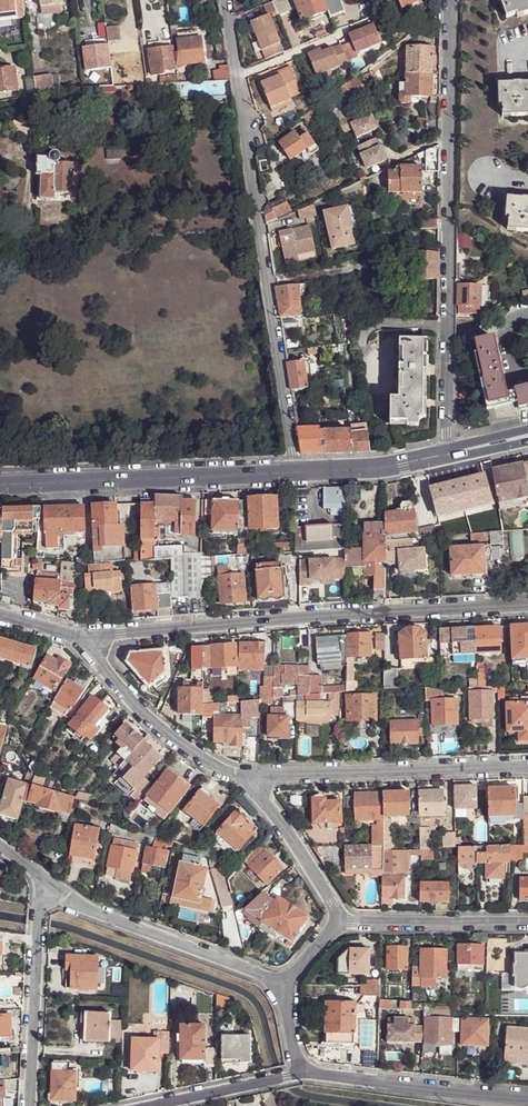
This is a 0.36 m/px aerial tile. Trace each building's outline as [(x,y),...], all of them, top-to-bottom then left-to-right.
[(13,20),(15,20),(12,0),(0,0),(0,22),(13,20)] [(20,0),(12,0),(15,20),(23,19),(20,0)] [(56,6),(63,5),(62,0),(39,0),(40,8),(56,6)] [(272,1),(276,11),(277,14),(296,7),(294,0),(274,0),(272,1)] [(296,7),(302,22),(327,12),(330,19),(345,13),(340,0),(294,0),(296,7)] [(523,14),(527,13),(527,0),(499,0),(506,17),(516,14),(522,11),(523,14)] [(276,11),(272,1),(263,5),(267,15),(269,15),(276,11)] [(57,13),(56,6),(40,8),(42,15),(57,13)] [(283,52),(269,15),(267,15),(250,22),(255,35),(258,34),(260,39),(257,40),(265,59),(283,52)] [(379,22),(376,15),(371,17),(374,25),(379,22)] [(0,22),(0,36),(14,34),(13,20),(0,22)] [(105,29),(104,23),(97,24),(99,39),(106,38),(105,29)] [(348,35),(353,47),(356,54),(381,44),(374,25),(348,35)] [(115,28),(105,29),(106,38),(106,42),(117,41),(115,28)] [(178,40),(200,38),(199,30),(177,32),(178,40)] [(317,39),(327,35),(325,30),(315,34),(317,39)] [(106,42),(106,38),(99,39),(84,41),(85,47),(107,45),(106,42)] [(178,53),(173,54),(175,65),(203,62),(200,38),(178,40),(176,41),(178,53)] [(173,48),(172,41),(147,45),(147,51),(173,48)] [(109,64),(107,45),(85,47),(82,48),(85,72),(109,68),(109,64)] [(348,64),(343,51),(340,45),(327,50),(321,52),(320,50),(308,55),(316,76),(331,71),(348,64)] [(353,47),(343,51),(348,64),(358,59),(356,54),(353,47)] [(173,54),(173,48),(147,51),(150,76),(163,74),(163,71),(175,69),(175,65),(173,54)] [(407,50),(406,73),(407,73),(431,74),(432,74),(432,53),(432,50),(407,50)] [(118,67),(109,68),(112,86),(119,86),(119,84),(128,83),(128,81),(141,79),(139,66),(135,66),(135,62),(117,63),(118,67)] [(230,79),(228,65),(219,65),(219,69),(208,70),(209,80),(230,79)] [(270,109),(291,101),(290,99),(300,95),(289,68),(278,72),(279,76),(272,79),(260,83),(270,109)] [(368,68),(363,72),(369,88),(375,85),(374,84),(368,68)] [(0,71),(0,94),(15,92),(12,70),(2,71),(0,71)] [(332,74),(331,71),(316,76),(318,80),(332,74)] [(431,74),(407,73),(407,84),(407,92),(402,93),(401,96),(400,101),(402,105),(408,105),(410,102),(410,96),(431,97),(431,74)] [(51,94),(62,92),(59,74),(49,75),(49,76),(51,94)] [(192,74),(176,76),(177,82),(179,82),(193,81),(192,74)] [(176,76),(176,75),(168,75),(168,76),(158,77),(160,83),(177,82),(176,76)] [(33,97),(51,94),(49,76),(31,79),(33,97)] [(328,98),(325,101),(328,105),(333,112),(337,118),(338,121),(348,116),(354,114),(347,105),(366,91),(356,77),(330,97),(328,98)] [(25,98),(33,97),(31,79),(23,80),(25,98)] [(520,83),(513,83),(497,84),(498,99),(501,99),(502,105),(502,116),(527,115),(527,83),(520,83)] [(147,84),(145,84),(137,85),(134,85),(135,93),(152,92),(151,84),(147,84)] [(93,97),(93,87),(83,88),(84,98),(93,97)] [(83,88),(82,88),(74,89),(75,104),(84,104),(84,98),(83,88)] [(292,104),(291,101),(270,109),(271,112),(292,104)] [(315,109),(314,109),(317,113),(328,105),(325,101),(315,109)] [(314,109),(303,118),(307,123),(318,114),(317,113),(314,109)] [(348,116),(338,121),(344,133),(354,129),(358,138),(379,129),(373,115),(351,124),(348,116)] [(418,128),(425,128),(426,118),(418,118),(418,128)] [(404,122),(391,128),(396,143),(411,137),(404,122)] [(303,128),(295,133),(299,139),(307,134),(303,128)] [(307,149),(314,144),(307,134),(299,139),(295,133),(280,144),(290,160),(307,149)] [(411,137),(396,143),(399,151),(414,144),(411,137)] [(368,169),(387,160),(381,147),(380,147),(377,139),(359,146),(363,155),(362,155),(368,169)] [(317,149),(314,144),(307,149),(310,154),(312,154),(317,150),(317,149)] [(439,172),(439,146),(421,155),(426,162),(426,172),(439,172)] [(72,167),(65,167),(56,166),(56,164),(59,163),(60,161),(59,158),(57,155),(54,155),(51,156),(49,159),(36,159),(36,177),(41,177),(39,201),(54,202),(54,196),(71,197),(72,167)] [(363,168),(357,170),(361,181),(364,180),(368,178),(363,168)] [(399,171),(396,172),(387,174),(387,194),(407,193),(420,193),(421,193),(421,168),(399,168),(399,171)] [(364,180),(361,181),(332,194),(336,203),(366,196),(364,180)] [(164,188),(160,188),(157,191),(157,195),(160,198),(164,199),(167,196),(167,191),(164,188)] [(284,198),(269,204),(276,216),(289,210),(284,198)] [(522,199),(506,198),(505,212),(509,213),(508,220),(507,230),(527,232),(527,200),(522,199)] [(301,221),(316,214),(314,203),(296,211),(301,221)] [(264,212),(266,224),(277,219),(276,216),(269,204),(268,205),(264,212)] [(352,206),(348,207),(353,229),(349,233),(350,237),(353,237),(353,238),(358,236),(352,206)] [(353,229),(348,207),(324,212),(333,250),(355,245),(353,238),(353,237),(350,237),(349,233),(353,229)] [(420,232),(438,232),(438,224),(419,223),(420,232)] [(284,255),(298,253),(315,249),(310,224),(279,231),(284,255)] [(459,231),(459,245),(470,246),(470,231),(459,231)] [(299,259),(298,253),(284,255),(285,262),(299,259)] [(437,279),(438,253),(416,254),(415,254),(415,279),(437,279)] [(457,284),(457,314),(485,314),(486,307),(480,307),(480,285),(457,284)] [(301,317),(299,285),(276,288),(278,302),(279,308),(280,318),(301,317)] [(437,317),(437,292),(419,292),(419,317),(423,317),(437,317)] [(488,406),(508,402),(506,395),(494,338),(474,343),(488,406)] [(406,423),(418,423),(419,423),(419,422),(420,420),(422,419),(423,418),(422,407),(423,399),(423,374),(423,366),(423,341),(422,341),(399,340),(399,349),(402,349),(402,366),(398,366),(398,374),(402,374),(401,391),(398,391),(398,398),(398,400),(406,400),(406,407),(406,411),(390,410),(389,422),(406,423)] [(304,362),(308,390),(314,389),(309,359),(303,359),(304,362)] [(287,364),(291,392),(308,390),(304,362),(287,364)] [(514,390),(515,393),(516,399),(518,410),(527,407),(527,387),(514,390)] [(508,402),(516,399),(515,393),(506,395),(508,402)] [(390,398),(390,410),(406,411),(406,407),(406,400),(398,400),(398,398),(390,398)] [(351,438),(368,437),(367,428),(359,429),(359,424),(349,426),(350,431),(351,438)] [(325,454),(354,453),(351,438),(350,431),(323,432),(325,454)] [(302,455),(325,454),(323,432),(297,433),(300,454),(302,455)] [(370,452),(368,437),(351,438),(354,453),(370,452)] [(524,464),(493,470),(497,499),(515,497),(516,501),(523,500),(524,506),(527,505),(527,493),(527,491),(527,490),(524,464)] [(432,488),(431,488),(433,495),(435,504),(437,515),(492,502),(485,475),(432,488)] [(181,523),(182,501),(182,497),(155,496),(155,504),(154,522),(155,522),(181,523)] [(516,501),(515,497),(497,499),(499,507),(499,510),(524,506),(523,500),(516,501)] [(248,500),(239,500),(238,530),(277,529),(276,499),(248,499),(248,500)] [(194,500),(182,501),(181,523),(180,532),(180,536),(191,536),(193,534),(194,500)] [(238,530),(239,500),(213,500),(213,516),(212,530),(238,530)] [(114,505),(91,506),(94,547),(118,546),(117,530),(117,512),(117,504),(114,505)] [(155,504),(141,504),(141,539),(155,539),(158,539),(159,530),(156,530),(155,522),(154,522),(155,504)] [(83,505),(44,507),(45,533),(63,532),(84,532),(83,505)] [(413,549),(412,539),(436,537),(435,526),(416,527),(413,506),(400,507),(401,513),(385,515),(385,524),(364,524),(364,549),(364,560),(385,561),(385,559),(399,558),(399,563),(400,570),(417,569),(426,568),(424,548),(413,549)] [(33,507),(3,509),(2,544),(1,563),(1,571),(11,571),(12,534),(15,530),(31,530),(33,530),(33,519),(33,507)] [(481,528),(481,533),(489,532),(500,531),(502,531),(500,514),(495,515),(496,526),(481,528)] [(343,524),(295,528),(294,552),(343,548),(343,524)] [(523,530),(511,531),(513,559),(525,558),(523,530)] [(500,531),(489,532),(489,540),(490,545),(501,544),(500,531)] [(63,549),(63,532),(45,533),(45,539),(46,550),(63,549)] [(481,533),(470,534),(471,541),(489,540),(489,532),(481,533)] [(155,539),(141,539),(140,563),(172,560),(172,548),(158,549),(158,539),(155,539)] [(267,554),(287,553),(286,542),(267,543),(267,554)] [(242,545),(238,545),(238,556),(245,555),(246,545),(242,545)] [(118,546),(94,547),(95,561),(95,562),(125,560),(124,546),(118,546)] [(466,547),(458,547),(449,548),(451,576),(484,573),(483,561),(482,546),(466,547)] [(172,548),(172,560),(172,575),(171,586),(172,592),(171,597),(184,597),(200,597),(200,586),(211,586),(211,557),(200,557),(184,559),(183,547),(172,548)] [(364,549),(344,548),(344,559),(344,567),(344,568),(365,568),(364,560),(364,549)] [(335,579),(344,578),(344,568),(344,567),(344,559),(301,561),(300,577),(300,586),(311,585),(311,580),(320,580),(321,580),(320,577),(334,576),(334,579),(335,579)] [(385,564),(385,561),(364,560),(365,568),(364,576),(374,575),(374,590),(374,600),(385,600),(385,564)] [(76,563),(75,567),(75,569),(89,568),(95,567),(95,562),(95,561),(76,563)] [(63,564),(62,577),(36,575),(36,576),(35,580),(62,583),(60,596),(70,597),(71,585),(76,585),(75,569),(75,567),(63,564)] [(257,580),(283,577),(282,569),(281,564),(257,566),(257,571),(255,571),(257,585),(258,585),(257,580)] [(111,565),(95,567),(89,568),(89,578),(85,579),(86,597),(97,596),(96,592),(111,591),(111,595),(122,594),(120,575),(112,576),(111,565)] [(228,567),(218,568),(220,605),(246,603),(244,575),(229,576),(228,567)] [(139,568),(129,569),(130,577),(139,577),(139,568)] [(417,569),(400,570),(401,579),(418,578),(417,569)] [(321,580),(320,580),(323,585),(335,584),(335,579),(334,579),(334,576),(320,577),(321,580)] [(285,598),(283,577),(257,580),(258,585),(257,585),(256,585),(258,601),(261,600),(263,602),(266,602),(269,600),(273,599),(275,601),(279,601),(282,599),(285,598)] [(62,583),(35,580),(34,603),(46,605),(46,606),(59,608),(59,610),(69,611),(71,597),(70,597),(60,596),(62,583)] [(172,616),(172,608),(171,597),(172,592),(171,586),(161,586),(161,593),(157,593),(155,585),(130,587),(132,611),(156,609),(156,617),(162,617),(172,616)] [(511,627),(512,660),(527,660),(527,626),(511,627)] [(475,649),(475,654),(500,653),(500,642),(499,628),(474,629),(475,649)] [(452,650),(475,649),(474,629),(439,631),(440,640),(441,655),(441,656),(452,656),(452,650)] [(424,632),(400,633),(401,660),(426,659),(425,655),(425,640),(424,632)] [(347,636),(346,657),(353,657),(370,656),(370,634),(347,635),(347,636)] [(376,650),(385,649),(384,634),(376,634),(376,650)] [(342,663),(346,663),(346,657),(347,636),(329,638),(328,640),(316,641),(317,665),(320,664),(342,663)] [(8,662),(14,644),(0,640),(0,660),(8,662)] [(428,655),(441,655),(440,640),(428,640),(428,655)] [(14,644),(8,662),(31,669),(36,650),(14,644)] [(201,667),(201,669),(235,667),(235,645),(201,648),(201,667)] [(239,647),(238,664),(264,664),(264,645),(252,645),(252,646),(239,647)] [(190,667),(201,667),(201,648),(190,648),(190,667)] [(166,675),(164,651),(139,652),(130,653),(126,662),(133,670),(149,689),(166,675)] [(35,678),(54,691),(70,664),(61,659),(59,663),(48,656),(35,678)] [(346,691),(358,690),(358,681),(354,681),(353,657),(346,657),(346,663),(346,683),(346,691)] [(299,696),(310,695),(309,674),(300,674),(299,674),(299,666),(285,666),(285,674),(274,674),(274,678),(274,687),(283,687),(283,685),(299,685),(299,688),(299,696)] [(192,680),(201,680),(201,669),(201,667),(190,667),(190,676),(186,677),(186,682),(192,682),(192,680)] [(384,689),(397,689),(397,670),(384,670),(384,688),(384,689)] [(340,692),(346,691),(346,683),(321,685),(321,674),(309,674),(310,695),(320,694),(325,693),(331,693),(340,692)] [(268,689),(269,677),(265,677),(265,699),(273,698),(274,689),(268,689)] [(50,697),(54,691),(35,678),(31,685),(50,697)] [(67,680),(55,700),(70,710),(82,690),(67,680)] [(273,698),(282,697),(283,687),(274,687),(274,689),(273,698)] [(435,695),(435,689),(425,688),(425,696),(435,697),(435,695)] [(201,715),(201,705),(201,695),(201,690),(180,690),(177,690),(177,715),(201,715)] [(492,692),(469,693),(471,720),(493,719),(492,692)] [(201,705),(211,704),(210,694),(201,695),(201,705)] [(320,699),(320,694),(310,695),(309,703),(320,703),(320,699)] [(88,733),(95,724),(108,709),(93,696),(69,726),(70,727),(84,738),(88,733)] [(297,703),(298,696),(284,697),(283,710),(283,717),(289,717),(289,718),(297,718),(297,703)] [(376,696),(348,696),(348,721),(376,721),(376,696)] [(340,715),(340,698),(332,698),(331,702),(331,715),(340,715)] [(261,704),(261,699),(252,700),(252,714),(260,714),(261,704)] [(55,700),(50,708),(65,718),(70,710),(55,700)] [(252,714),(252,700),(247,701),(243,701),(242,716),(242,728),(247,728),(252,728),(252,714)] [(238,708),(238,701),(226,702),(219,703),(219,715),(224,715),(224,708),(238,708)] [(457,701),(432,701),(432,726),(457,726),(457,701)] [(307,717),(307,721),(307,724),(327,724),(331,720),(331,715),(331,702),(320,703),(320,716),(307,717)] [(219,715),(219,703),(211,704),(201,705),(201,715),(201,716),(215,716),(219,715)] [(309,703),(297,703),(297,718),(297,721),(307,721),(307,717),(320,716),(320,703),(309,703)] [(506,704),(507,732),(518,732),(527,732),(527,704),(506,704)] [(224,715),(219,715),(215,716),(215,739),(219,743),(224,743),(233,743),(233,746),(242,747),(242,733),(242,728),(242,716),(224,715)] [(287,737),(289,718),(289,717),(283,717),(275,717),(269,717),(268,736),(287,737)] [(493,727),(493,719),(471,720),(471,723),(480,723),(481,728),(493,727)] [(419,736),(418,722),(391,723),(391,745),(419,744),(419,736)] [(99,728),(95,724),(88,733),(92,736),(99,728)] [(119,740),(132,751),(142,740),(125,725),(115,736),(119,740)] [(78,744),(84,738),(70,727),(68,731),(74,736),(72,739),(78,744)] [(518,732),(518,742),(527,742),(527,732),(518,732)] [(111,761),(118,767),(121,764),(125,760),(130,753),(132,751),(119,740),(115,745),(120,750),(111,761)] [(130,753),(125,760),(144,776),(161,757),(142,740),(132,751),(130,753)] [(125,760),(121,764),(139,781),(144,776),(125,760)] [(148,799),(168,813),(189,786),(167,770),(146,797),(148,799)] [(17,822),(18,821),(23,801),(27,786),(7,781),(0,805),(0,817),(17,822)] [(27,786),(23,801),(31,803),(31,802),(38,804),(37,807),(61,813),(62,810),(70,812),(74,798),(63,795),(28,785),(27,786)] [(476,786),(454,787),(454,810),(477,809),(476,786)] [(184,811),(195,819),(204,826),(219,806),(216,804),(209,798),(210,796),(201,789),(184,811)] [(489,789),(489,816),(514,816),(515,816),(515,804),(515,791),(515,789),(511,789),(489,789)] [(419,792),(420,815),(444,815),(443,791),(419,792)] [(355,821),(383,820),(383,817),(384,817),(383,793),(354,794),(355,797),(355,813),(355,821)] [(383,793),(384,817),(388,817),(409,816),(408,793),(383,793)] [(78,799),(79,799),(88,802),(91,799),(82,794),(78,799)] [(347,813),(355,813),(355,797),(346,797),(347,813)] [(166,817),(168,813),(148,799),(146,801),(159,811),(166,817)] [(328,824),(332,824),(341,823),(340,802),(325,803),(325,799),(313,799),(314,824),(328,824)] [(23,801),(18,821),(27,823),(32,807),(30,806),(31,803),(23,801)] [(514,819),(524,820),(524,814),(524,804),(515,804),(515,816),(514,816),(514,819)] [(85,819),(86,812),(77,808),(76,817),(85,819)] [(68,819),(70,812),(62,810),(61,813),(60,817),(68,819)] [(241,825),(244,821),(240,818),(235,813),(217,833),(233,847),(239,851),(252,835),(241,825)] [(204,826),(195,819),(193,822),(190,825),(200,832),(204,826)] [(255,831),(244,821),(241,825),(252,835),(255,831)] [(129,834),(130,829),(119,826),(117,826),(111,823),(109,834),(128,839),(129,834)] [(22,824),(17,833),(30,839),(35,830),(22,824)] [(74,825),(70,853),(84,855),(84,857),(91,859),(94,860),(99,829),(74,825)] [(372,847),(383,846),(383,842),(383,832),(383,827),(372,827),(372,847)] [(129,834),(144,839),(145,834),(130,829),(129,834)] [(339,847),(341,847),(341,829),(332,829),(328,830),(328,829),(302,830),(313,847),(339,847)] [(30,839),(17,833),(16,831),(12,840),(26,847),(30,839)] [(383,832),(383,842),(389,842),(391,842),(392,833),(390,833),(383,832)] [(226,854),(233,847),(217,833),(208,845),(214,850),(217,847),(226,854)] [(145,834),(144,839),(172,847),(173,842),(158,837),(145,834)] [(453,849),(455,848),(454,839),(454,836),(454,834),(445,834),(445,849),(453,849)] [(421,850),(429,850),(428,836),(424,836),(421,837),(421,850)] [(122,849),(124,840),(113,838),(107,867),(117,869),(132,872),(135,851),(122,849)] [(137,843),(124,840),(122,849),(135,851),(137,843)] [(383,871),(383,852),(383,846),(372,847),(371,847),(371,870),(371,871),(383,871)] [(510,853),(510,846),(489,847),(487,847),(487,863),(497,864),(497,861),(510,861),(510,853)] [(142,865),(151,866),(164,869),(167,851),(146,847),(142,865)] [(197,864),(200,853),(188,848),(185,847),(181,864),(200,868),(201,865),(197,864)] [(371,870),(371,847),(345,847),(345,870),(371,870)] [(487,863),(487,847),(477,848),(477,863),(487,864),(487,863)] [(460,849),(458,849),(458,854),(458,864),(462,864),(476,863),(477,863),(477,848),(460,849)] [(247,865),(250,867),(263,880),(279,865),(263,849),(251,862),(247,865)] [(431,860),(432,850),(429,850),(421,850),(421,856),(421,861),(431,860)] [(407,856),(407,851),(388,851),(383,852),(383,871),(382,874),(382,879),(404,878),(407,878),(407,856)] [(523,853),(510,853),(510,861),(510,864),(523,864),(523,853)] [(247,859),(237,871),(242,875),(250,867),(247,865),(251,862),(247,859)] [(200,868),(181,864),(180,863),(173,899),(186,901),(187,895),(200,898),(206,869),(200,868)] [(497,864),(487,863),(487,864),(487,879),(503,879),(503,864),(497,864)] [(222,899),(231,897),(230,895),(227,882),(221,867),(210,871),(220,900),(222,899)] [(130,878),(132,872),(117,869),(116,875),(130,878)] [(227,882),(230,895),(247,879),(242,875),(237,871),(227,882)] [(404,878),(382,879),(382,898),(391,898),(392,901),(404,900),(404,878)] [(520,879),(519,902),(527,902),(527,879),(520,879)] [(435,885),(420,885),(420,903),(436,903),(447,903),(447,890),(435,890),(435,885)] [(262,922),(275,903),(262,894),(245,911),(262,922)] [(198,904),(200,898),(187,895),(186,901),(198,904)] [(226,914),(234,912),(231,897),(222,899),(226,912),(226,914)] [(306,918),(278,899),(277,898),(275,903),(262,922),(277,932),(292,941),(306,918)] [(435,912),(447,912),(447,903),(436,903),(435,912)] [(259,926),(262,922),(245,911),(242,915),(259,926)] [(236,921),(234,914),(234,912),(226,914),(226,912),(223,913),(225,944),(236,949),(243,951),(236,921)] [(277,932),(262,922),(259,926),(274,937),(277,932)] [(473,966),(474,966),(482,966),(483,947),(457,945),(457,966),(458,966),(464,967),(473,966)] [(407,949),(388,948),(387,970),(407,971),(407,949)] [(370,950),(348,950),(338,960),(338,976),(369,976),(370,950)] [(421,978),(446,978),(446,951),(421,951),(421,978)] [(255,962),(267,967),(269,961),(258,955),(255,962)] [(515,955),(514,966),(513,965),(513,977),(514,977),(514,988),(527,988),(527,955),(515,955)] [(71,976),(71,990),(96,990),(97,958),(67,957),(66,970),(71,971),(71,976)] [(366,987),(380,987),(380,966),(371,967),(370,979),(367,980),(366,987)] [(445,987),(446,978),(421,978),(421,987),(445,987)] [(380,1009),(392,1009),(391,1001),(380,1001),(380,1009)] [(326,1032),(354,1033),(355,1003),(337,1003),(337,1007),(327,1007),(326,1032)] [(110,1015),(99,1014),(84,1013),(84,1022),(83,1042),(84,1042),(84,1040),(95,1041),(95,1039),(108,1040),(109,1040),(110,1022),(110,1015)] [(0,1016),(0,1038),(9,1037),(8,1016),(0,1016)] [(393,1025),(387,1024),(386,1043),(414,1043),(414,1025),(408,1025),(408,1018),(393,1018),(393,1025)] [(426,1019),(426,1021),(425,1044),(440,1045),(439,1055),(451,1055),(451,1032),(457,1032),(458,1020),(429,1019),(426,1019)] [(470,1045),(479,1046),(487,1046),(487,1021),(462,1019),(461,1045),(470,1045)] [(121,1023),(110,1022),(109,1040),(109,1044),(120,1044),(121,1023)] [(423,1025),(414,1025),(414,1043),(422,1043),(423,1025)] [(204,1062),(204,1051),(204,1027),(180,1026),(180,1062),(204,1062)] [(527,1059),(527,1030),(506,1028),(504,1065),(515,1065),(516,1058),(527,1059)] [(168,1055),(169,1030),(158,1030),(158,1041),(158,1054),(168,1055)] [(353,1044),(354,1033),(326,1032),(326,1044),(353,1044)] [(239,1061),(250,1061),(250,1037),(222,1037),(222,1062),(225,1061),(239,1061)] [(158,1041),(154,1041),(132,1040),(131,1072),(157,1072),(158,1054),(158,1041)] [(425,1044),(422,1044),(422,1054),(422,1058),(440,1058),(439,1055),(440,1045),(425,1044)] [(216,1067),(216,1051),(204,1051),(204,1062),(204,1067),(216,1067)] [(516,1058),(515,1065),(527,1066),(527,1059),(516,1058)] [(67,1065),(53,1064),(52,1101),(75,1102),(76,1073),(67,1073),(67,1065)]
